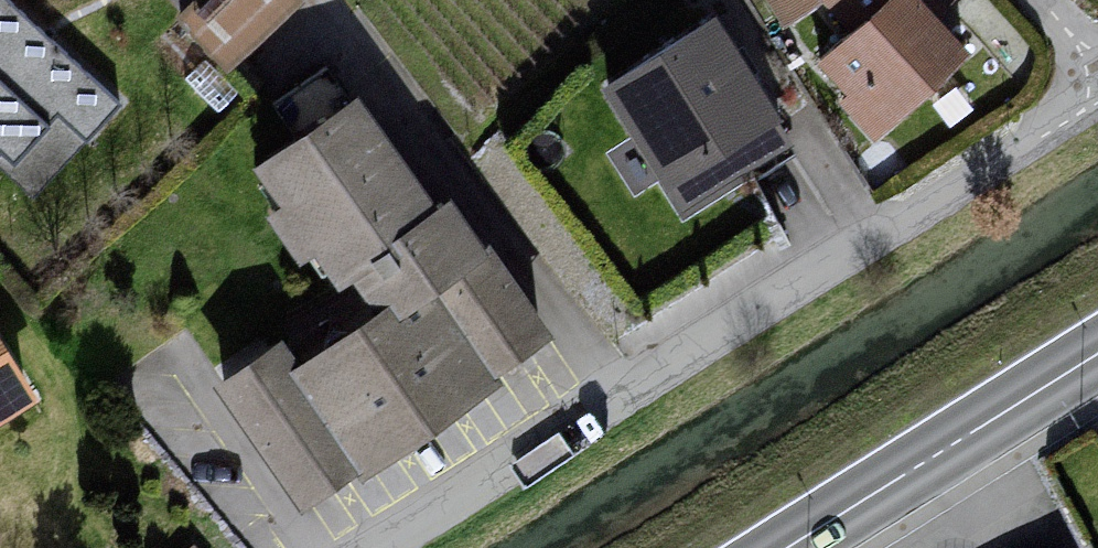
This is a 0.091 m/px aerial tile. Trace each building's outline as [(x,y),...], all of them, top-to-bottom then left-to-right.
[(5,0),(0,0),(0,148),(14,161),(56,115),(85,141),(120,103),(5,0)] [(173,24),(227,79),(301,4),(297,0),(198,0),(173,24)] [(834,49),(808,68),(875,149),(967,59),(923,0),(813,0),(834,49)] [(718,22),(604,91),(684,229),(784,152),(718,22)] [(357,98),(251,174),(270,214),(263,220),(296,263),(315,251),(333,286),(353,279),(435,212),(357,98)] [(353,279),(383,307),(415,318),(481,395),(499,380),(512,358),(553,336),(450,200),(435,212),(353,279)] [(383,307),(295,367),(283,375),(350,468),(365,482),(481,395),(415,318),(383,307)] [(41,402),(0,337),(0,425),(41,402)] [(279,341),(220,383),(307,502),(350,468),(283,375),(295,367),(279,341)]
